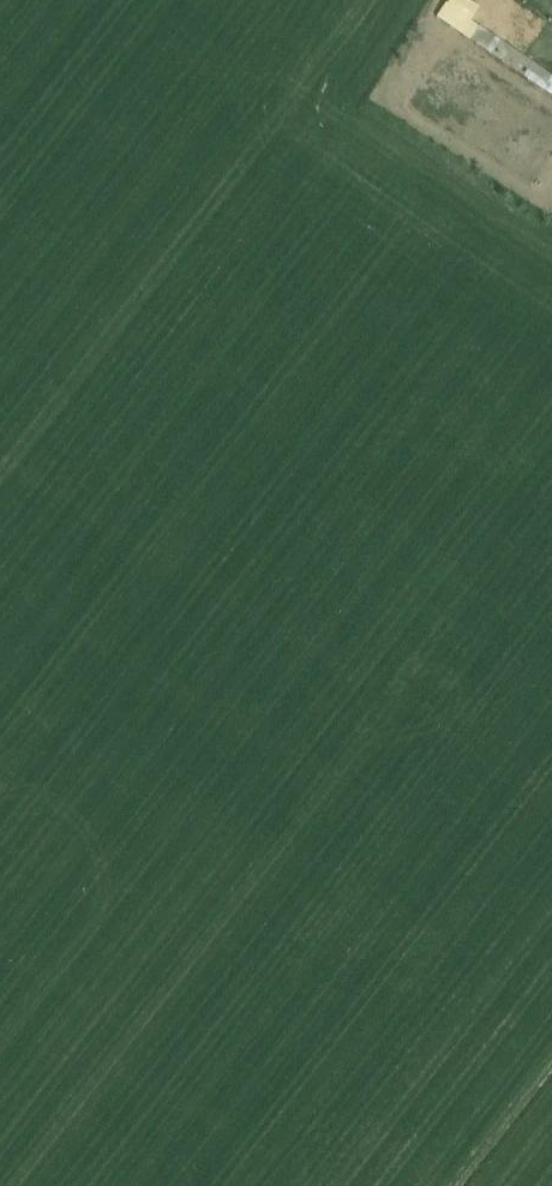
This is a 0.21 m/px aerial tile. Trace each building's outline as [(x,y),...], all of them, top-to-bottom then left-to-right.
[(510,60),(551,89),(551,71),(519,48),(510,60)]
